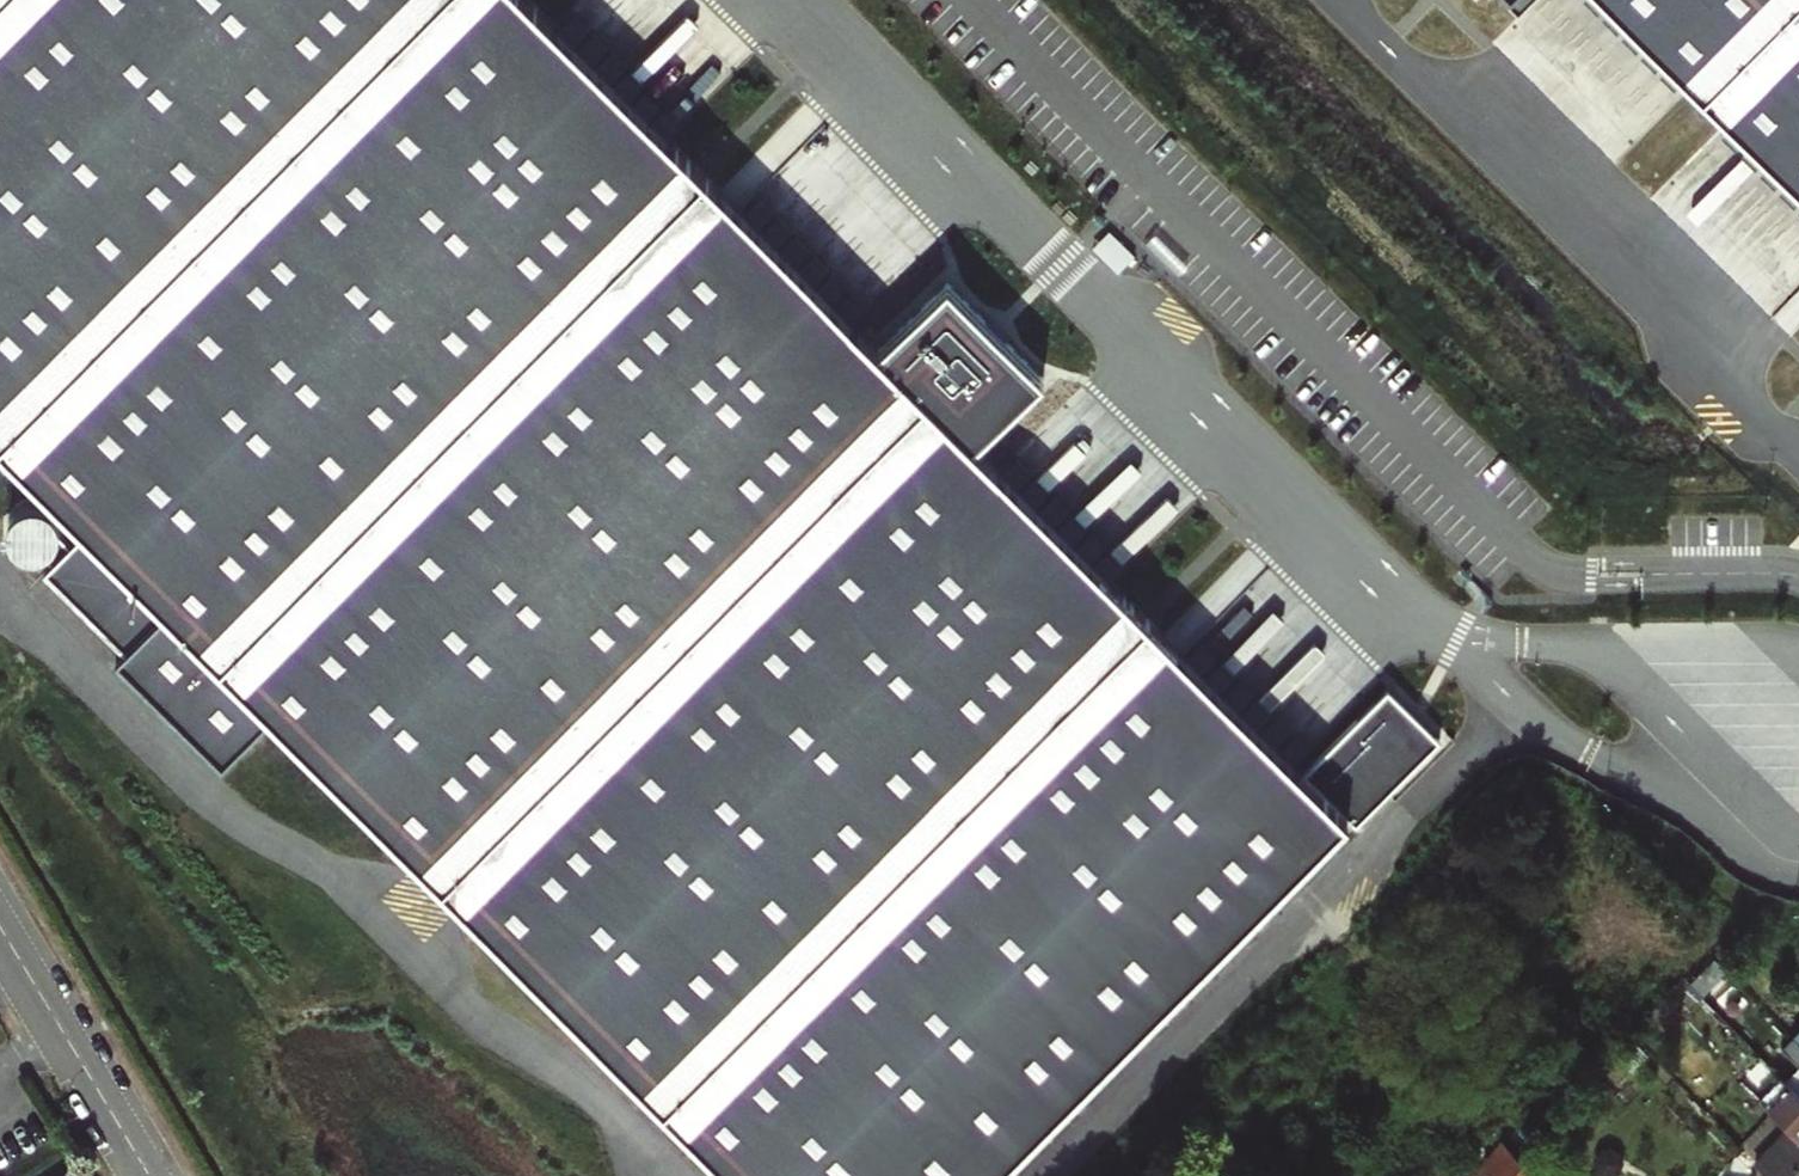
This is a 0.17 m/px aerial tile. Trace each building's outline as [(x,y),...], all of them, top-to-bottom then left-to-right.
[(975,442),(1044,372),(948,277),(878,347),(529,0),(0,0),(0,445),(85,530),(70,546),(58,535),(59,531),(58,520),(53,512),(44,506),(34,504),(24,506),(16,512),(10,522),(10,532),(13,542),(20,549),(30,553),(41,553),(52,564),(45,571),(125,651),(115,661),(221,767),(272,715),(735,1175),(983,1175),(1340,805),(975,442)] [(1798,180),(1798,0),(1618,0),(1798,180)] [(1330,701),(1341,710),(1364,684),(1353,675),(1330,701)] [(1798,1047),(1798,1027),(1790,1038),(1798,1047)] [(1794,1094),(1798,1099),(1798,1061),(1781,1082),(1794,1094)] [(1785,1105),(1788,1102),(1794,1094),(1781,1082),(1774,1075),(1764,1086),(1785,1105)] [(1794,1094),(1788,1102),(1793,1107),(1786,1115),(1798,1126),(1798,1099),(1794,1094)] [(1769,1175),(1798,1175),(1798,1140),(1794,1135),(1771,1113),(1739,1149),(1757,1165),(1763,1170),(1769,1175)] [(1499,1145),(1471,1175),(1533,1175),(1499,1145)]
